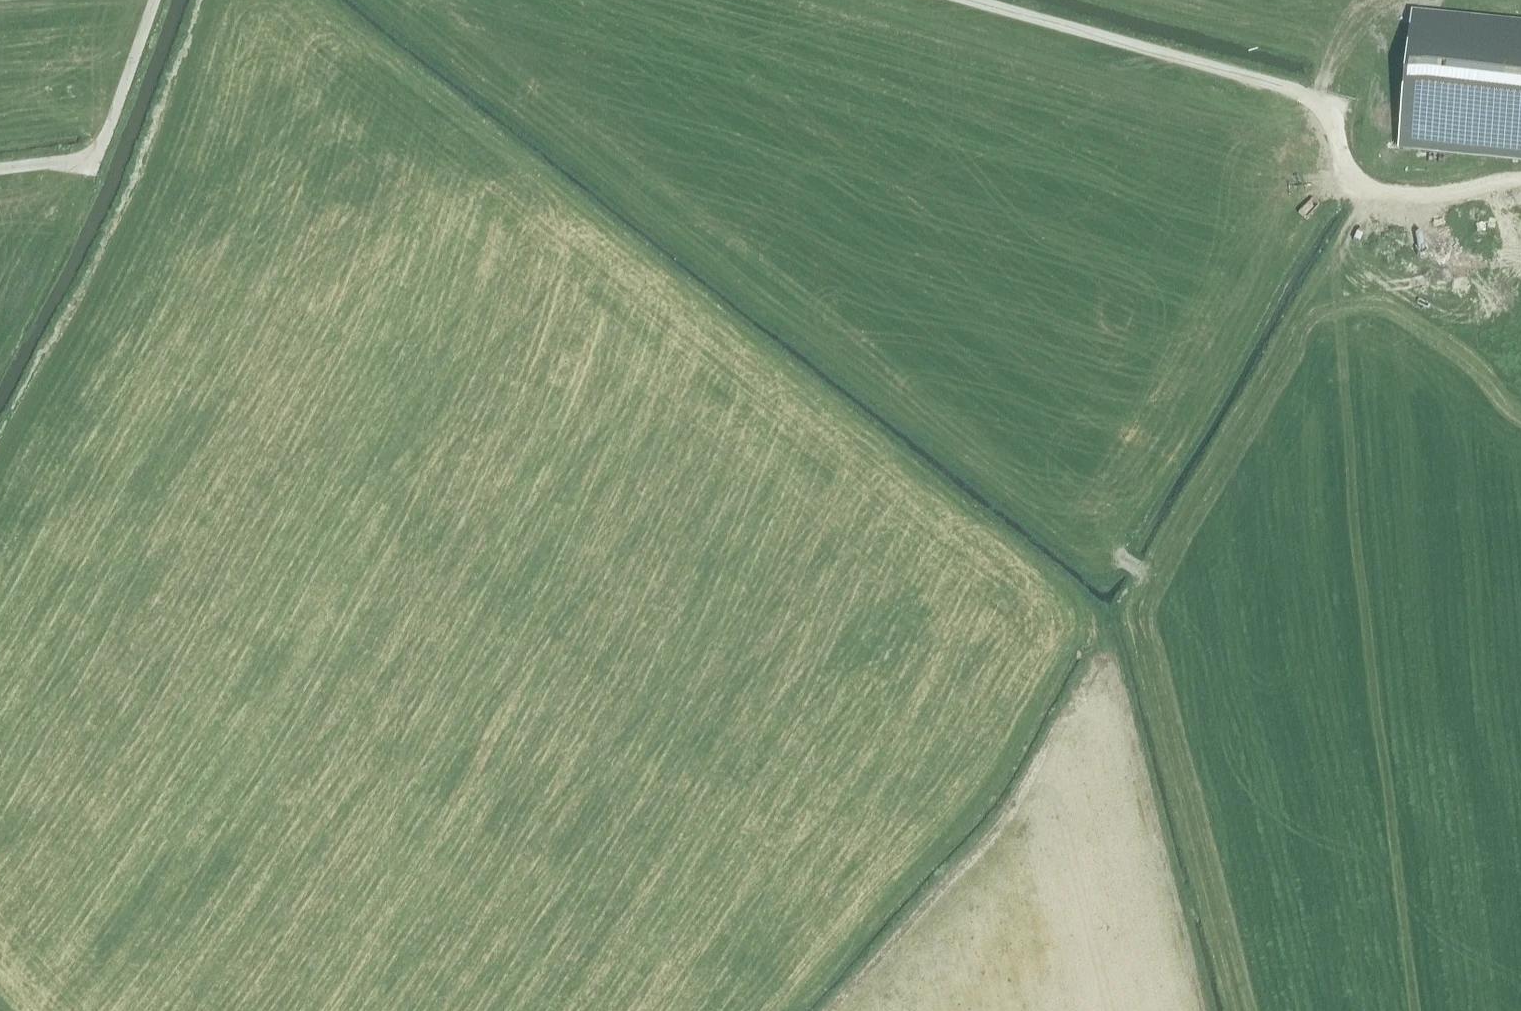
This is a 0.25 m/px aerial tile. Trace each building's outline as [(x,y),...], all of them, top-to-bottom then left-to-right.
[(1399,147),(1520,160),(1520,27),(1413,16),(1399,147)]
